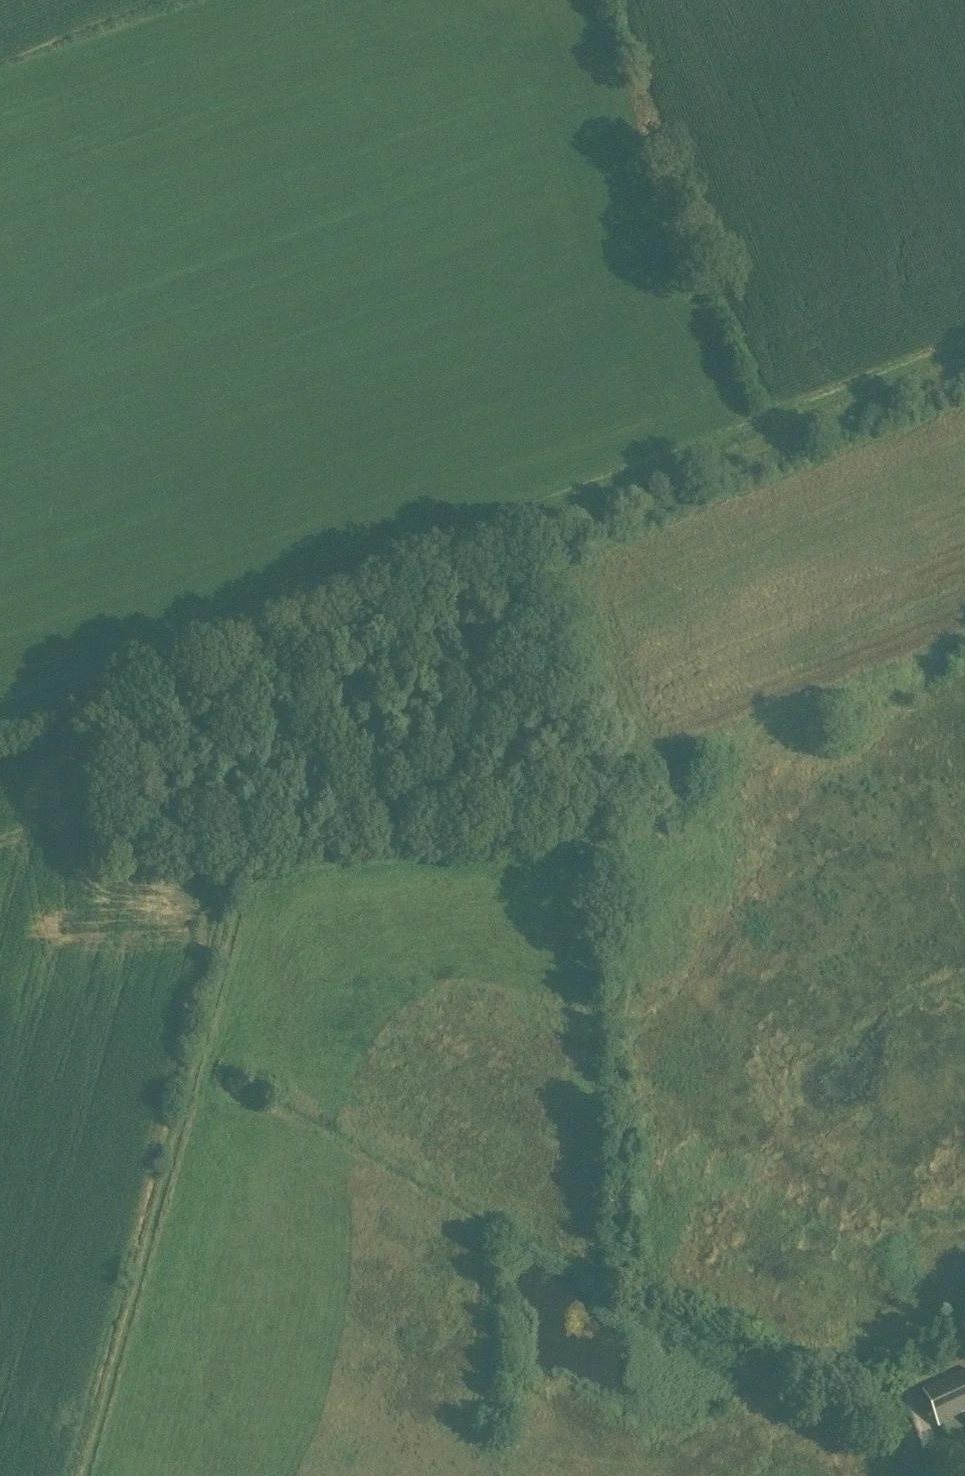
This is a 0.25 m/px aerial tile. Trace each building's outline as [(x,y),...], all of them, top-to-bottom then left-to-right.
[(922,1390),(939,1428),(962,1417),(964,1424),(964,1370),(922,1390)]
